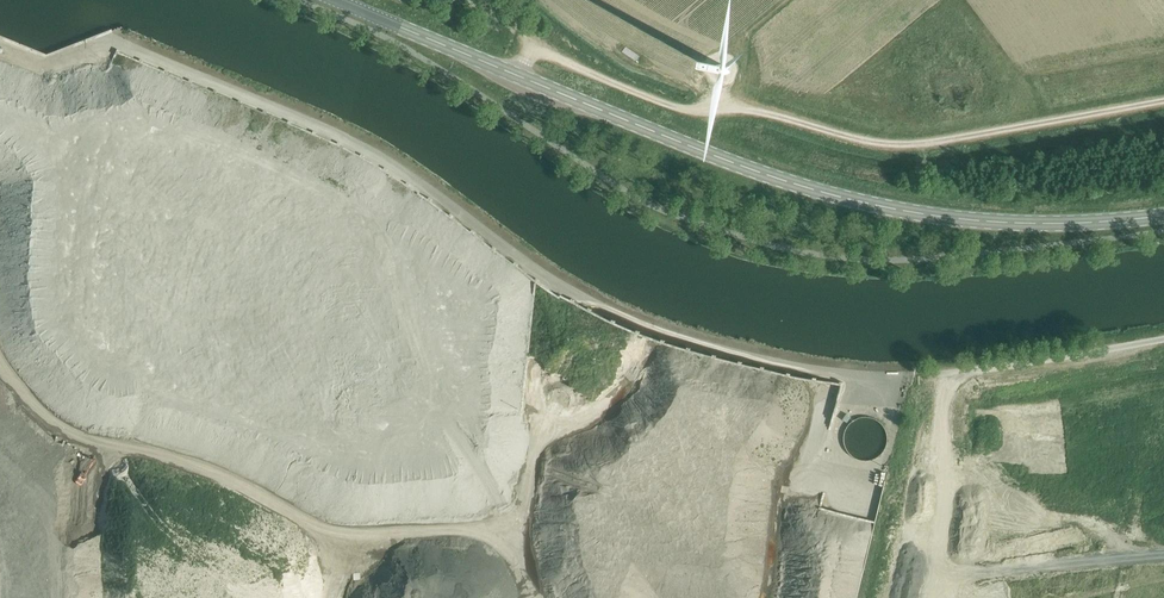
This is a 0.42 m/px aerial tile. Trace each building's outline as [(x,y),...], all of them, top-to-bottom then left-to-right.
[(210,90),(182,84),(182,81),(160,63),(159,65),(152,64),(153,59),(115,51),(88,178),(95,178),(102,183),(99,186),(116,200),(151,156),(155,159),(170,141),(170,155),(175,135),(181,137),(182,154),(186,137),(204,136),(197,131),(202,110),(200,109),(204,103),(197,101),(197,97),(205,98),(206,97),(181,91),(210,90)] [(716,70),(716,71),(716,72),(717,72),(717,73),(718,73),(719,74),(720,74),(721,74),(722,74),(723,74),(723,73),(724,73),(725,72),(725,71),(726,70),(726,69),(726,68),(725,67),(725,66),(724,66),(724,65),(723,65),(723,64),(722,64),(721,64),(720,64),(719,64),(718,65),(717,65),(717,66),(716,66),(716,67),(716,68),(716,69),(716,70)] [(525,321),(538,328),(543,317),(530,311),(525,321)] [(488,319),(480,339),(507,350),(515,329),(488,319)] [(545,321),(542,327),(555,334),(558,328),(545,321)] [(488,393),(498,369),(471,358),(461,382),(488,393)] [(685,389),(704,395),(707,383),(688,378),(685,389)] [(666,422),(662,436),(676,440),(680,426),(666,422)]
